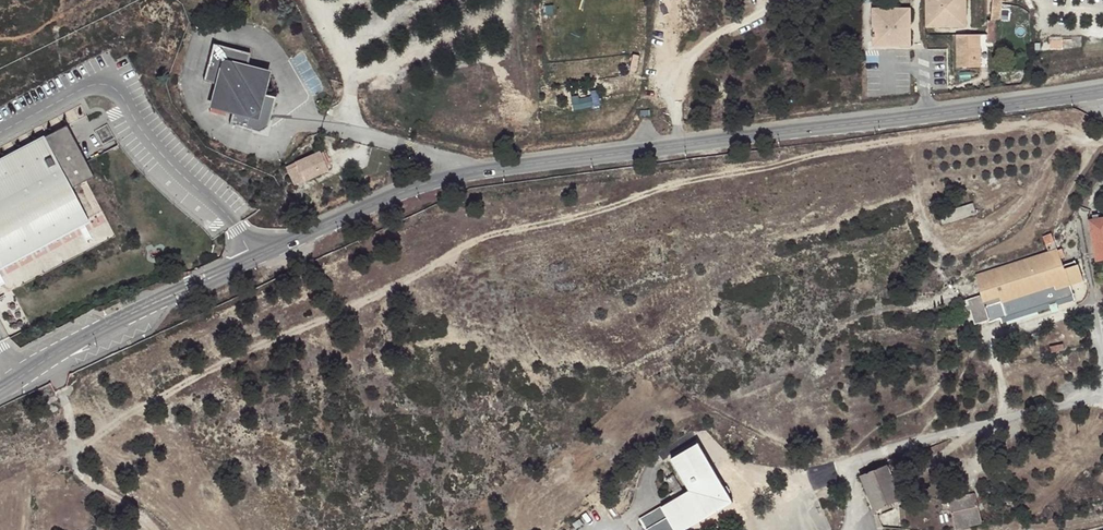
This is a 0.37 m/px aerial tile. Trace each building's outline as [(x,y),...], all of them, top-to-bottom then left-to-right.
[(926,29),(964,30),(965,0),(926,0),(926,29)] [(992,24),(1002,25),(1003,0),(993,0),(992,24)] [(910,8),(872,8),(873,46),(910,47),(910,8)] [(1089,33),(1076,33),(1077,46),(1090,45),(1089,33)] [(980,36),(958,36),(958,70),(981,70),(980,36)] [(231,124),(253,129),(261,131),(269,126),(270,121),(277,96),(263,92),(268,71),(247,66),(251,52),(213,43),(204,80),(218,84),(213,105),(234,110),(231,124)] [(261,131),(253,129),(251,133),(268,137),(272,121),(270,121),(269,126),(261,131)] [(0,173),(0,270),(90,223),(72,189),(94,176),(67,125),(44,137),(44,135),(0,158),(0,161),(5,171),(0,173)] [(1089,220),(1095,259),(1102,257),(1102,217),(1089,220)] [(970,309),(974,324),(999,316),(1001,323),(1075,300),(1069,285),(1082,280),(1077,264),(1075,265),(1074,261),(1062,266),(1059,259),(1056,251),(1050,233),(1042,236),(1047,252),(974,275),(981,295),(967,299),(968,304),(963,306),(965,311),(970,309)] [(650,398),(646,391),(634,398),(638,405),(650,398)] [(674,460),(699,441),(697,438),(671,454),(674,460)] [(646,528),(647,529),(676,529),(731,498),(699,441),(674,460),(689,486),(639,515),(646,528)] [(902,475),(897,463),(863,476),(875,510),(910,496),(916,494),(907,473),(902,475)] [(678,485),(671,472),(662,477),(670,489),(678,485)] [(984,520),(978,492),(949,499),(948,498),(943,499),(944,504),(949,503),(956,527),(984,520)]
